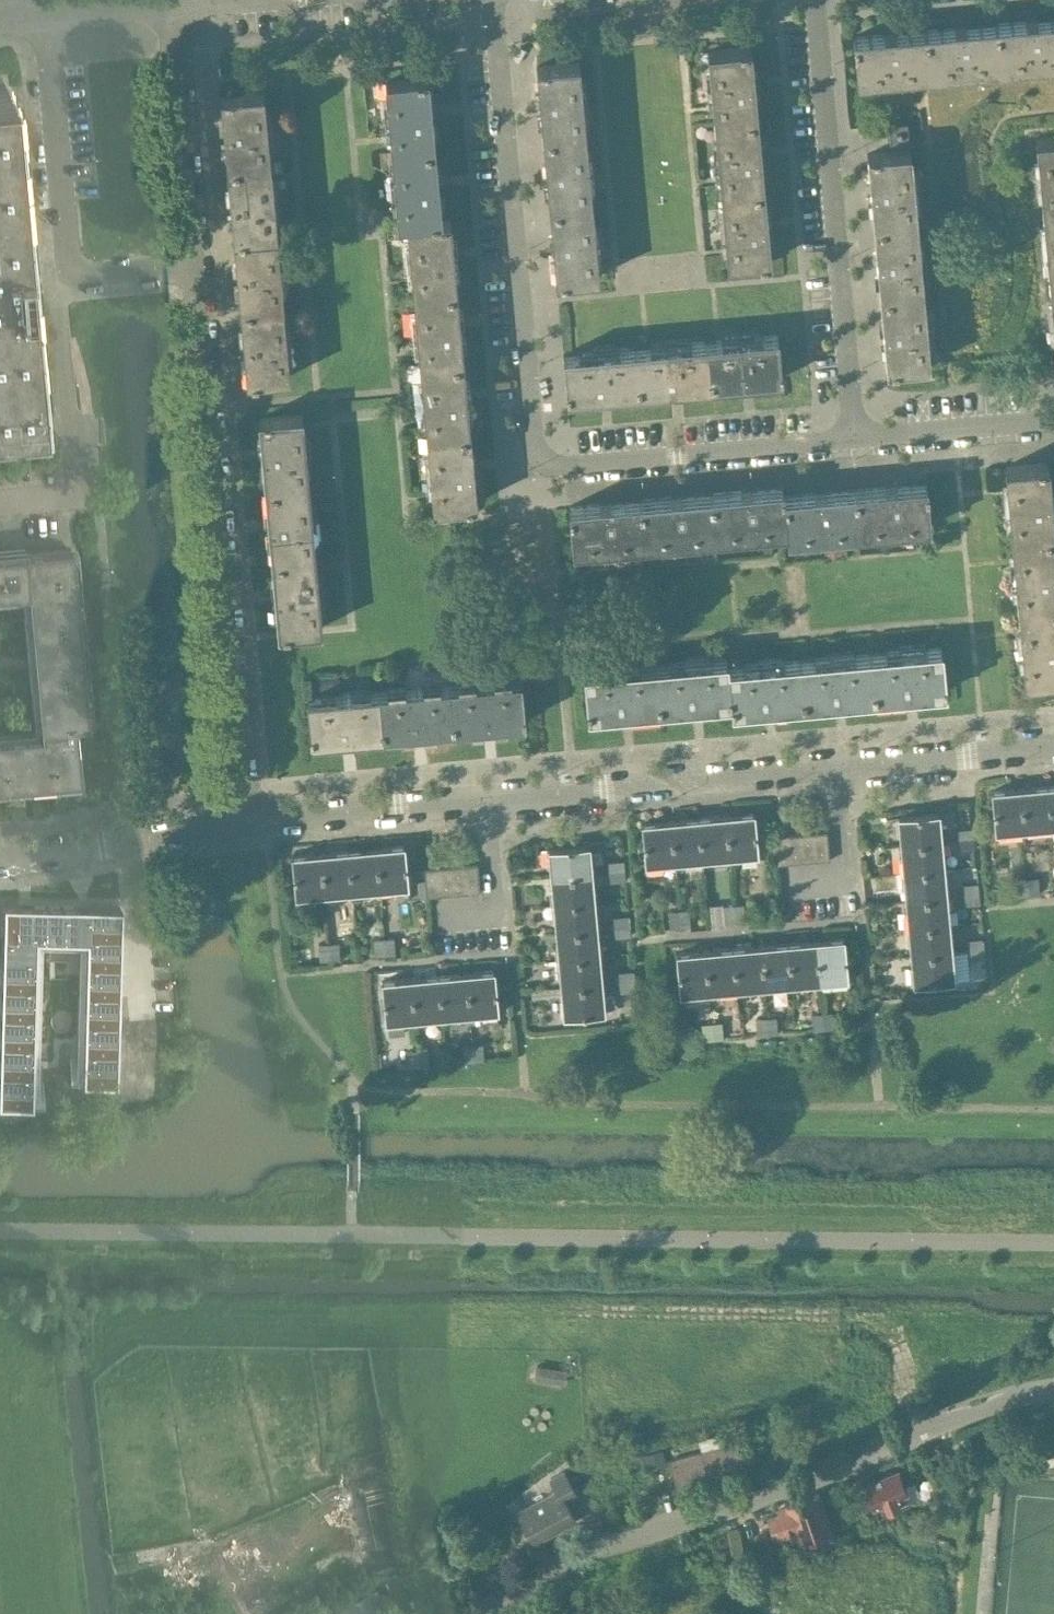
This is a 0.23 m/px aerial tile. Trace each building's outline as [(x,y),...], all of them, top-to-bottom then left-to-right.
[(996,24),(1000,66),(1016,65),(1040,62),(1053,61),(1053,18),(1034,20),(1026,21),(996,24)] [(955,27),(924,30),(928,73),(945,71),(970,69),(983,68),(984,67),(991,67),(1000,66),(996,24),(963,27),(955,27)] [(884,34),(853,37),(857,79),(858,79),(874,78),(899,75),(912,74),(913,74),(920,73),(928,73),(924,30),(892,33),(884,34)] [(707,50),(709,67),(714,121),(756,117),(753,86),(750,46),(707,50)] [(536,66),(538,84),(543,137),(585,133),(579,62),(536,66)] [(385,80),(387,97),(392,151),(434,147),(427,76),(385,80)] [(34,411),(22,273),(35,272),(33,246),(20,247),(4,80),(0,80),(0,415),(34,411)] [(220,95),(222,113),(227,166),(270,162),(269,161),(263,91),(220,95)] [(756,117),(714,121),(720,193),(763,189),(760,156),(759,148),(756,117)] [(888,123),(889,143),(908,141),(907,121),(888,123)] [(592,205),(587,150),(585,133),(543,137),(549,208),(592,205)] [(1035,138),(1042,209),(1053,208),(1053,137),(1035,138)] [(441,219),(437,177),(434,147),(392,151),(398,223),(406,222),(441,219)] [(916,220),(912,180),(909,150),(867,154),(873,224),(916,220)] [(280,160),(269,161),(270,162),(270,171),(281,170),(280,160)] [(276,233),(270,171),(270,162),(227,166),(234,237),(276,233)] [(770,260),(766,219),(763,189),(720,193),(726,255),(727,264),(770,260)] [(598,276),(593,221),(592,205),(549,208),(556,280),(598,276)] [(1042,209),(1048,281),(1053,281),(1053,208),(1042,209)] [(456,289),(452,248),(449,218),(441,219),(406,222),(413,293),(456,289)] [(922,292),(918,251),(916,220),(873,224),(880,296),(922,292)] [(283,304),(279,263),(276,233),(234,237),(240,308),(283,304)] [(462,359),(459,319),(456,289),(413,293),(420,364),(462,359)] [(929,364),(925,322),(922,292),(880,296),(886,367),(929,364)] [(289,375),(285,334),(283,304),(240,308),(247,379),(289,375)] [(781,377),(777,335),(760,336),(736,339),(721,340),(715,340),(707,341),(711,384),(740,381),(777,378),(781,377)] [(711,384),(707,341),(690,343),(665,345),(650,346),(643,347),(635,348),(639,390),(669,387),(708,384),(711,384)] [(639,390),(635,348),(618,349),(593,352),(579,353),(572,353),(563,354),(567,397),(599,394),(609,393),(639,390)] [(469,431),(465,390),(462,359),(420,364),(426,435),(469,431)] [(308,484),(304,444),(301,413),(259,417),(265,488),(308,484)] [(476,503),(472,461),(469,431),(426,435),(433,507),(476,503)] [(1053,533),(1050,493),(1047,463),(1004,466),(1011,537),(1053,533)] [(930,525),(926,482),(854,489),(858,531),(930,525)] [(314,555),(311,514),(308,484),(265,488),(272,559),(314,555)] [(786,529),(783,495),(782,487),(711,493),(715,536),(786,529)] [(858,531),(854,489),(783,495),(786,529),(787,538),(858,531)] [(715,536),(711,493),(639,500),(643,542),(715,536)] [(643,542),(639,500),(568,506),(572,549),(643,542)] [(1053,533),(1011,537),(1017,608),(1053,605),(1053,539),(1053,533)] [(696,545),(670,548),(671,561),(698,559),(696,545)] [(28,592),(41,729),(87,724),(71,548),(0,555),(0,595),(28,592)] [(321,627),(317,585),(314,555),(272,559),(279,631),(321,627)] [(1017,608),(1024,680),(1053,678),(1053,605),(1017,608)] [(945,689),(941,647),(870,654),(874,696),(945,689)] [(874,696),(870,654),(799,660),(803,703),(874,696)] [(731,700),(727,667),(726,658),(655,665),(659,707),(731,700)] [(803,703),(799,660),(727,667),(731,700),(731,709),(803,703)] [(659,707),(655,665),(584,671),(587,714),(659,707)] [(524,720),(520,677),(450,684),(454,726),(524,720)] [(454,726),(450,684),(378,690),(382,733),(454,726)] [(382,733),(378,690),(307,697),(311,739),(382,733)] [(76,733),(0,740),(0,787),(81,780),(76,733)] [(1051,826),(1047,785),(1019,788),(1023,829),(1051,826)] [(1023,829),(1019,788),(991,791),(995,831),(1023,829)] [(757,853),(753,812),(725,815),(729,856),(757,853)] [(941,840),(938,812),(898,816),(900,844),(941,840)] [(729,856),(725,815),(697,818),(701,858),(729,856)] [(701,858),(697,818),(670,820),(674,861),(701,858)] [(674,861),(670,820),(642,823),(645,863),(674,861)] [(973,838),(972,827),(956,829),(957,839),(973,838)] [(829,858),(827,831),(813,832),(815,859),(829,858)] [(815,859),(813,832),(800,833),(802,860),(815,859)] [(802,860),(800,833),(786,834),(789,862),(802,860)] [(789,862),(786,834),(773,836),(775,863),(789,862)] [(974,847),(973,838),(957,839),(958,849),(974,847)] [(943,867),(941,840),(900,844),(903,871),(943,867)] [(591,873),(589,844),(548,848),(551,877),(591,873)] [(408,885),(404,845),(375,848),(379,888),(408,885)] [(379,888),(375,848),(348,850),(351,891),(379,888)] [(351,891),(348,850),(320,853),(324,893),(351,891)] [(324,893),(320,853),(292,855),(296,896),(324,893)] [(624,870),(623,860),(607,861),(608,872),(624,870)] [(480,890),(477,863),(464,864),(466,891),(480,890)] [(466,891),(464,864),(450,865),(453,893),(466,891)] [(453,893),(450,865),(437,867),(439,894),(453,893)] [(439,894),(437,867),(423,868),(426,895),(439,894)] [(943,867),(903,871),(905,899),(946,896),(954,895),(951,867),(943,867)] [(625,880),(624,870),(608,872),(608,882),(625,880)] [(594,900),(591,873),(551,877),(553,904),(594,900)] [(1039,893),(1037,877),(1027,878),(1029,894),(1039,893)] [(1029,894),(1027,878),(1017,879),(1019,895),(1029,894)] [(978,893),(977,882),(961,884),(962,894),(978,893)] [(979,903),(978,893),(962,894),(963,904),(979,903)] [(948,922),(946,896),(905,899),(908,926),(948,922)] [(596,928),(594,900),(553,904),(556,932),(596,928)] [(745,920),(743,903),(733,904),(735,921),(745,920)] [(735,921),(733,904),(723,905),(725,922),(735,921)] [(3,905),(2,940),(4,940),(16,940),(77,942),(78,923),(78,907),(31,906),(21,906),(19,906),(3,905)] [(82,1083),(82,1084),(116,1085),(119,997),(121,909),(87,908),(86,923),(82,1082),(82,1083)] [(680,926),(678,909),(668,910),(670,927),(680,926)] [(690,925),(688,909),(678,909),(680,926),(690,925)] [(629,926),(628,915),(612,917),(613,927),(629,926)] [(951,951),(948,922),(908,926),(910,954),(951,951)] [(630,935),(629,926),(613,927),(614,937),(630,935)] [(599,955),(596,928),(556,932),(558,958),(599,955)] [(395,953),(394,936),(383,937),(385,954),(395,953)] [(385,954),(383,937),(373,938),(375,955),(385,954)] [(847,978),(843,938),(815,940),(819,981),(847,978)] [(984,948),(983,938),(966,939),(967,949),(984,948)] [(819,981),(815,940),(787,943),(791,983),(819,981)] [(340,958),(338,941),(328,942),(330,959),(340,958)] [(330,959),(328,942),(318,943),(320,960),(330,959)] [(791,983),(787,943),(760,945),(763,986),(791,983)] [(763,986),(760,945),(732,948),(736,988),(763,986)] [(736,988),(732,948),(704,950),(708,991),(736,988)] [(985,958),(984,948),(967,949),(968,959),(985,958)] [(708,991),(704,950),(676,953),(680,993),(708,991)] [(954,979),(951,951),(910,954),(913,983),(954,979)] [(601,983),(599,955),(558,958),(561,987),(601,983)] [(0,1016),(0,1106),(32,1107),(32,1106),(32,1105),(36,959),(35,959),(27,959),(26,959),(3,959),(1,958),(0,1016)] [(497,1010),(494,970),(465,972),(469,1013),(497,1010)] [(634,980),(633,970),(617,972),(618,982),(634,980)] [(469,1013),(465,972),(438,975),(442,1015),(469,1013)] [(442,1015),(438,975),(410,978),(413,1018),(442,1015)] [(413,1018),(410,978),(382,980),(386,1021),(413,1018)] [(635,990),(634,980),(618,982),(619,992),(635,990)] [(604,1012),(601,983),(561,987),(564,1015),(604,1012)] [(833,1028),(831,1011),(821,1012),(823,1029),(833,1028)] [(823,1029),(821,1012),(811,1013),(813,1030),(823,1029)] [(778,1033),(776,1016),(766,1017),(767,1033),(778,1033)] [(767,1033),(766,1017),(756,1018),(757,1034),(767,1033)] [(723,1038),(721,1021),(711,1022),(712,1039),(723,1038)] [(712,1039),(711,1022),(701,1023),(702,1040),(712,1039)] [(484,1060),(482,1043),(472,1044),(474,1061),(484,1060)] [(474,1061),(472,1044),(462,1045),(464,1062),(474,1061)] [(429,1065),(427,1049),(416,1050),(418,1066),(429,1065)] [(418,1066),(416,1050),(407,1051),(409,1067),(418,1066)] [(537,1363),(534,1379),(565,1384),(568,1368),(537,1363)] [(743,1469),(734,1440),(669,1460),(678,1490),(743,1469)] [(664,1445),(643,1450),(647,1467),(669,1461),(664,1445)] [(919,1494),(913,1480),(903,1484),(897,1468),(863,1483),(868,1492),(858,1497),(863,1509),(873,1504),(877,1514),(910,1500),(909,1498),(919,1494)] [(575,1520),(564,1500),(576,1493),(563,1469),(550,1476),(557,1489),(517,1511),(534,1542),(575,1520)] [(830,1528),(818,1493),(785,1504),(787,1509),(767,1516),(773,1534),(794,1527),(798,1540),(802,1538),(830,1528)] [(737,1528),(727,1530),(732,1555),(743,1553),(737,1528)]
